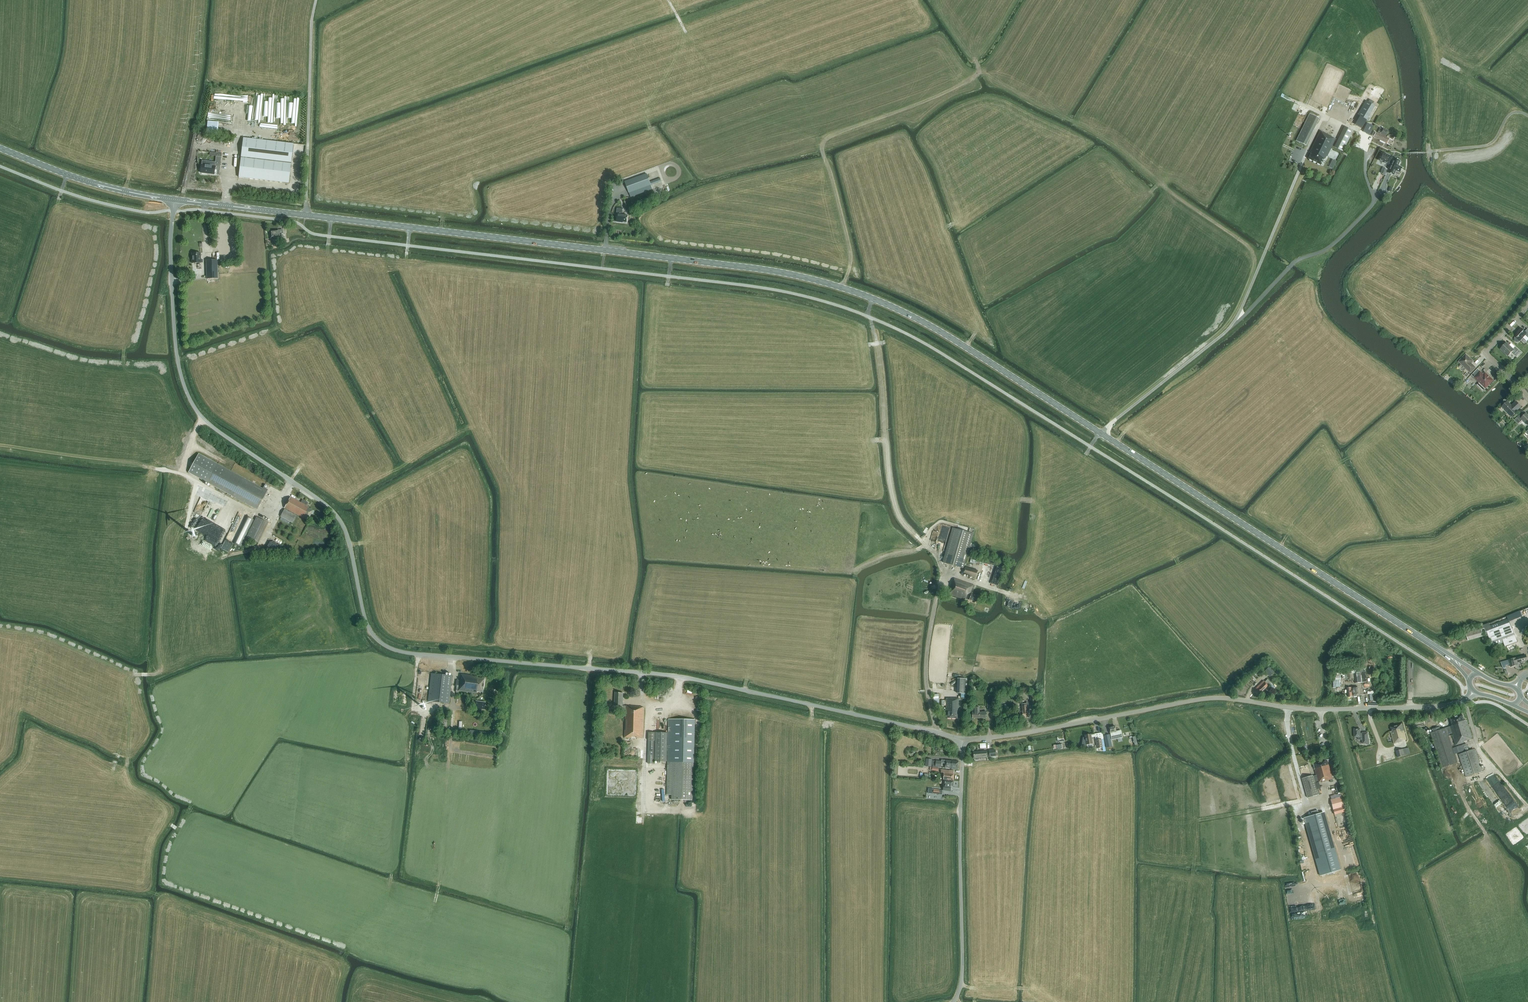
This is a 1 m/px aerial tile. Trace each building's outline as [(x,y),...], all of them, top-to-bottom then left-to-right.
[(1374,106),(1372,105),(1368,103),(1366,101),(1352,124),(1360,128),(1374,106)] [(233,122),(234,112),(209,111),(208,121),(233,122)] [(1297,141),(1306,146),(1319,119),(1310,114),(1297,141)] [(296,140),(299,122),(285,120),(285,124),(282,124),(282,129),(281,136),(295,138),(295,140),(296,140)] [(1331,123),(1325,133),(1330,136),(1335,125),(1331,123)] [(1369,135),(1372,130),(1374,126),(1367,123),(1363,132),(1369,135)] [(1334,147),(1343,151),(1353,131),(1344,127),(1334,147)] [(1380,128),(1378,133),(1385,137),(1388,131),(1383,128),(1382,129),(1380,128)] [(1385,137),(1378,133),(1372,130),(1369,135),(1373,137),(1389,145),(1391,140),(1385,137)] [(1320,131),(1310,151),(1309,151),(1307,156),(1309,157),(1308,159),(1313,161),(1317,163),(1321,165),(1324,159),(1325,159),(1326,156),(1327,156),(1336,139),(1331,137),(1332,136),(1330,136),(1325,133),(1320,131)] [(289,183),(293,144),(244,138),(239,177),(289,183)] [(1385,153),(1381,152),(1378,160),(1389,165),(1392,158),(1392,157),(1385,154),(1385,153)] [(201,173),(219,175),(221,157),(222,154),(217,153),(216,156),(215,166),(202,164),(201,173)] [(1400,161),(1393,158),(1387,173),(1394,176),(1396,171),(1400,173),(1402,167),(1398,166),(1400,161)] [(660,179),(650,183),(647,174),(625,182),(629,192),(629,193),(662,182),(660,179)] [(622,215),(622,211),(623,208),(617,208),(617,214),(617,222),(621,222),(627,222),(627,215),(622,215)] [(283,229),(278,230),(269,231),(270,238),(272,238),(273,241),(276,240),(276,238),(279,237),(280,243),(284,242),(283,234),(283,229)] [(192,263),(201,263),(200,253),(192,253),(192,263)] [(218,279),(217,260),(206,260),(207,279),(218,279)] [(1525,332),(1521,328),(1514,336),(1516,337),(1515,338),(1514,339),(1515,341),(1516,342),(1518,342),(1519,342),(1525,335),(1527,338),(1527,329),(1525,332)] [(1507,343),(1506,343),(1500,349),(1501,349),(1508,356),(1512,352),(1517,357),(1521,352),(1515,347),(1513,350),(1506,344),(1507,343)] [(1473,361),(1466,355),(1459,362),(1471,373),(1475,368),(1471,364),(1473,361)] [(1483,375),(1480,372),(1475,378),(1485,388),(1490,383),(1491,383),(1494,380),(1491,378),(1490,378),(1485,373),(1483,375)] [(1516,411),(1521,407),(1516,402),(1511,406),(1507,402),(1502,407),(1512,417),(1517,412),(1516,411)] [(1527,425),(1527,415),(1526,414),(1522,417),(1520,415),(1515,419),(1519,424),(1523,420),(1527,425)] [(263,488),(216,463),(206,482),(257,510),(268,490),(263,487),(263,488)] [(314,511),(313,511),(313,510),(308,508),(309,507),(306,505),(308,502),(303,500),(301,503),(290,497),(284,508),(304,518),(304,517),(308,520),(311,514),(312,514),(313,514),(314,511)] [(980,510),(959,504),(943,562),(964,568),(980,510)] [(293,523),(297,516),(284,509),(280,516),(293,523)] [(240,546),(254,520),(247,516),(233,543),(240,546)] [(268,523),(256,517),(246,537),(258,543),(268,523)] [(225,523),(216,541),(223,545),(232,526),(225,523)] [(982,566),(984,559),(972,555),(970,563),(982,566)] [(976,578),(978,570),(966,567),(963,574),(976,578)] [(953,582),(949,594),(965,600),(965,598),(976,602),(978,596),(971,594),(972,593),(974,585),(955,579),(954,583),(953,582)] [(1511,626),(1510,627),(1507,620),(1484,628),(1487,635),(1488,635),(1492,646),(1497,645),(1498,649),(1500,648),(1499,644),(1516,638),(1512,629),(1511,626)] [(1468,641),(1483,636),(1481,629),(1466,633),(1468,641)] [(1527,660),(1527,659),(1527,658),(1526,655),(1516,658),(1513,659),(1509,660),(1501,662),(1503,666),(1510,664),(1511,667),(1518,665),(1517,663),(1527,660)] [(1270,676),(1274,672),(1269,667),(1265,671),(1270,676)] [(1361,672),(1360,670),(1354,671),(1354,672),(1351,672),(1352,679),(1355,679),(1355,683),(1367,682),(1366,672),(1361,672)] [(449,703),(452,676),(431,673),(428,701),(449,703)] [(460,679),(460,681),(457,680),(456,686),(457,686),(456,692),(458,692),(458,691),(477,693),(477,691),(482,692),(483,688),(484,683),(484,679),(478,678),(478,676),(462,674),(461,679),(460,679)] [(966,678),(957,678),(957,693),(965,693),(966,678)] [(1268,679),(1265,682),(1264,681),(1253,690),(1258,695),(1271,683),(1268,679)] [(1359,696),(1358,688),(1358,687),(1347,688),(1348,691),(1349,697),(1359,696)] [(643,738),(644,708),(639,707),(626,706),(622,706),(623,693),(615,692),(615,706),(621,706),(621,709),(626,709),(626,711),(625,737),(643,738)] [(959,712),(959,698),(950,698),(950,699),(946,699),(946,709),(947,709),(947,718),(958,718),(958,712),(959,712)] [(484,709),(485,702),(475,701),(474,709),(480,710),(480,709),(484,709)] [(1029,709),(1028,703),(1022,704),(1023,717),(1030,717),(1029,709)] [(980,712),(980,707),(972,707),(972,712),(972,718),(986,718),(986,712),(980,712)] [(1450,727),(1446,728),(1431,733),(1442,768),(1457,763),(1448,734),(1452,733),(1456,745),(1468,741),(1468,740),(1473,739),(1468,723),(1467,723),(1466,720),(1464,721),(1462,715),(1450,718),(1453,726),(1450,727)] [(668,764),(694,765),(695,720),(669,719),(668,745),(667,745),(668,733),(655,733),(655,761),(667,761),(667,749),(668,749),(668,764)] [(1402,741),(1406,740),(1402,724),(1391,727),(1392,732),(1391,732),(1394,744),(1403,741),(1402,741)] [(1111,737),(1118,736),(1118,735),(1117,735),(1115,726),(1109,727),(1111,737)] [(1362,733),(1362,734),(1360,734),(1360,729),(1354,729),(1354,737),(1358,737),(1358,740),(1362,740),(1363,744),(1367,744),(1367,745),(1370,744),(1369,739),(1368,732),(1362,733)] [(1092,743),(1091,734),(1085,735),(1085,737),(1083,738),(1082,743),(1086,744),(1087,744),(1087,747),(1090,746),(1093,746),(1092,744),(1092,743)] [(1104,736),(1106,748),(1112,746),(1110,735),(1104,736)] [(1104,747),(1103,738),(1095,739),(1097,748),(1104,747)] [(1406,748),(1403,749),(1396,751),(1398,757),(1405,755),(1408,754),(1406,748)] [(1466,777),(1483,771),(1475,749),(1459,755),(1466,777)] [(974,758),(975,758),(976,760),(978,760),(979,760),(980,757),(981,757),(981,758),(987,757),(986,751),(974,752),(974,758)] [(1330,762),(1329,759),(1313,764),(1316,775),(1313,776),(1312,775),(1302,778),(1308,798),(1318,795),(1317,792),(1320,791),(1318,786),(1316,786),(1315,783),(1322,781),(1322,782),(1330,780),(1331,782),(1333,781),(1332,779),(1328,763),(1330,762)] [(958,770),(959,762),(946,760),(945,768),(952,768),(952,769),(958,770)] [(694,765),(668,764),(667,795),(672,795),(671,800),(693,801),(694,765)] [(944,779),(954,780),(954,774),(954,771),(941,769),(941,773),(944,773),(944,779)] [(954,780),(944,779),(944,780),(944,785),(943,790),(950,791),(951,786),(953,786),(954,780)] [(1330,800),(1333,810),(1344,807),(1341,797),(1340,797),(1330,800)] [(1312,816),(1304,818),(1320,876),(1340,870),(1323,812),(1318,814),(1317,810),(1311,812),(1312,816)]
